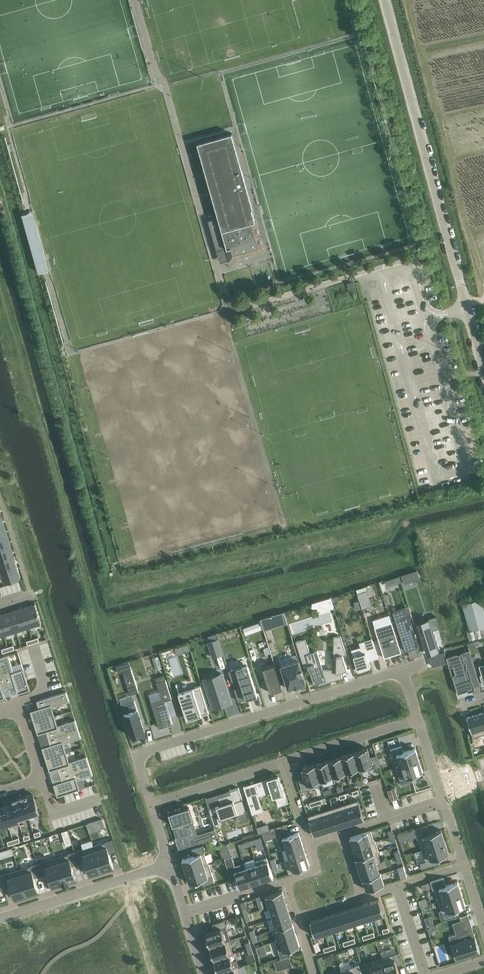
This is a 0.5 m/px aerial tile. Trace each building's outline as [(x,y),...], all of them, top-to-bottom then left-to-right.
[(253,208),(232,133),(197,142),(218,218),(212,219),(216,232),(222,230),(224,238),(227,248),(230,259),(264,250),(260,238),(255,220),(252,208),(253,208)] [(252,196),(256,195),(245,150),(240,151),(252,196)] [(33,213),(23,216),(39,273),(49,271),(33,213)] [(353,280),(347,282),(349,288),(349,289),(355,287),(354,282),(353,280)] [(0,537),(0,549),(10,545),(7,535),(0,537)] [(0,549),(0,560),(15,556),(15,555),(14,556),(10,545),(0,549)] [(0,560),(0,568),(1,571),(17,566),(14,556),(15,556),(0,560)] [(17,566),(1,571),(4,582),(20,577),(17,566)] [(367,590),(357,593),(360,600),(362,608),(366,607),(372,605),(367,590)] [(325,598),(325,606),(334,606),(331,597),(325,598)] [(462,603),(469,630),(467,630),(469,639),(483,635),(483,608),(482,598),(462,603)] [(35,603),(22,607),(29,628),(41,624),(35,603)] [(22,607),(10,611),(16,632),(29,628),(22,607)] [(0,615),(0,624),(4,635),(16,632),(10,611),(0,615)] [(284,611),(260,619),(261,622),(263,628),(287,621),(284,611)] [(411,613),(395,618),(396,623),(405,651),(421,646),(411,613)] [(435,616),(417,622),(424,646),(427,654),(431,653),(439,650),(433,630),(439,628),(435,616)] [(384,658),(401,652),(391,621),(375,626),(384,658)] [(261,622),(243,627),(246,634),(263,628),(261,622)] [(283,635),(281,636),(283,644),(293,641),(290,633),(283,635)] [(305,638),(296,641),(304,667),(308,666),(308,667),(314,684),(318,682),(319,684),(330,681),(329,679),(334,677),(337,676),(338,677),(338,678),(342,677),(341,672),(340,671),(347,669),(343,655),(346,654),(341,636),(337,636),(333,636),(333,647),(333,669),(322,668),(321,663),(319,658),(317,651),(310,653),(305,638)] [(360,647),(351,649),(358,670),(370,666),(368,660),(378,657),(372,638),(359,642),(360,647)] [(210,641),(208,642),(213,657),(222,654),(217,639),(214,640),(210,641)] [(444,652),(438,654),(442,664),(447,662),(444,652)] [(457,654),(446,657),(449,667),(453,666),(455,674),(452,675),(458,693),(465,691),(467,690),(468,692),(475,690),(474,687),(472,681),(471,679),(472,678),(468,668),(466,668),(466,667),(467,666),(465,661),(464,661),(462,653),(457,654)] [(0,657),(0,660),(8,686),(15,684),(18,693),(30,689),(23,668),(23,669),(14,671),(8,655),(0,657)] [(305,678),(298,656),(279,662),(286,684),(305,678)] [(4,697),(2,689),(8,686),(0,660),(0,699),(4,697)] [(129,661),(122,663),(124,671),(131,668),(129,661)] [(274,664),(263,668),(270,693),(282,689),(274,664)] [(232,669),(228,670),(232,681),(239,679),(242,686),(234,689),(238,700),(239,700),(240,700),(246,699),(257,695),(251,677),(250,677),(249,672),(250,672),(248,667),(248,665),(245,665),(233,669),(232,669)] [(124,671),(123,671),(130,694),(138,691),(131,668),(124,671)] [(214,682),(206,685),(213,707),(223,704),(231,702),(230,700),(222,673),(212,676),(214,682)] [(161,698),(151,701),(159,728),(172,724),(165,701),(172,698),(166,679),(164,675),(155,677),(157,682),(161,698)] [(200,686),(178,692),(187,719),(201,715),(200,712),(207,710),(208,713),(209,712),(200,686)] [(39,708),(30,710),(34,722),(55,716),(52,706),(69,701),(66,691),(64,692),(55,695),(36,701),(39,708)] [(134,700),(121,704),(132,737),(145,732),(134,700)] [(483,734),(483,728),(479,713),(467,717),(473,737),(483,734)] [(55,716),(34,722),(38,734),(46,731),(48,738),(78,728),(75,719),(57,725),(55,716)] [(48,745),(42,747),(45,759),(66,752),(63,743),(81,737),(78,728),(48,738),(50,744),(48,745)] [(419,760),(415,748),(403,752),(401,746),(390,749),(392,755),(394,755),(398,766),(396,767),(419,760)] [(379,765),(376,755),(370,757),(367,747),(354,752),(360,771),(379,765)] [(66,752),(45,759),(49,770),(58,768),(60,774),(89,765),(87,756),(69,761),(66,752)] [(360,771),(354,752),(341,756),(346,772),(358,768),(359,771),(360,771)] [(346,772),(341,756),(328,760),(333,776),(346,772)] [(333,776),(328,760),(315,764),(321,784),(322,783),(320,780),(333,776)] [(423,772),(419,760),(396,767),(401,785),(413,781),(411,775),(423,772)] [(321,784),(315,764),(301,768),(304,778),(298,779),(302,791),(308,789),(308,788),(321,784)] [(62,781),(53,783),(57,796),(80,789),(79,788),(77,780),(92,775),(93,775),(89,765),(60,774),(62,781)] [(247,795),(246,796),(252,814),(253,814),(253,813),(261,811),(259,805),(261,805),(258,796),(271,792),(273,797),(275,797),(276,800),(286,797),(282,782),(280,783),(278,776),(255,783),(258,792),(247,796),(247,795)] [(246,812),(238,787),(229,790),(230,793),(217,797),(220,804),(208,807),(214,826),(222,824),(220,816),(236,811),(237,815),(246,812)] [(387,790),(391,799),(397,797),(394,788),(387,790)] [(33,793),(22,797),(29,818),(39,814),(33,793)] [(22,797),(11,800),(12,803),(13,803),(18,821),(19,821),(29,818),(22,797)] [(358,800),(345,804),(351,824),(364,820),(358,800)] [(12,803),(2,806),(8,823),(7,824),(8,827),(20,824),(19,821),(18,821),(13,803),(12,803)] [(351,824),(345,804),(332,808),(339,828),(351,824)] [(180,807),(168,811),(171,821),(173,820),(174,825),(178,838),(187,835),(188,835),(186,825),(194,823),(189,807),(181,809),(180,807)] [(320,812),(326,832),(339,828),(332,808),(320,812)] [(307,816),(314,836),(326,832),(320,812),(307,816)] [(267,823),(256,827),(258,834),(262,832),(266,831),(269,830),(267,823)] [(281,850),(302,843),(299,832),(289,835),(286,825),(275,829),(281,850)] [(415,828),(422,849),(445,841),(441,830),(429,833),(427,825),(415,828)] [(189,837),(188,837),(190,845),(217,836),(215,828),(197,834),(189,837)] [(350,837),(353,848),(375,841),(375,840),(374,841),(371,830),(350,837)] [(404,833),(398,834),(400,842),(406,840),(404,833)] [(105,842),(93,845),(101,871),(113,867),(109,853),(117,851),(113,838),(105,841),(105,842)] [(379,851),(375,841),(353,848),(356,858),(355,858),(356,859),(379,851)] [(449,853),(445,841),(422,849),(426,861),(420,863),(422,869),(439,863),(437,857),(449,853)] [(306,854),(302,843),(281,850),(282,850),(286,849),(289,859),(285,860),(285,861),(306,854)] [(82,848),(74,851),(78,863),(85,861),(89,874),(101,871),(93,845),(82,849),(82,848)] [(205,852),(203,846),(192,849),(194,855),(182,859),(186,871),(209,864),(209,863),(208,863),(204,852),(205,852)] [(11,847),(5,849),(7,856),(13,854),(11,847)] [(68,854),(56,857),(64,883),(63,883),(64,884),(70,883),(69,881),(76,879),(71,865),(78,863),(74,851),(67,853),(68,854)] [(379,852),(379,851),(356,859),(359,869),(380,862),(377,852),(379,852)] [(309,865),(306,854),(285,861),(288,872),(297,869),(297,870),(302,869),(302,868),(309,865)] [(251,884),(244,863),(235,866),(231,855),(224,858),(227,869),(230,880),(236,878),(239,888),(251,884)] [(44,860),(37,863),(41,875),(48,873),(52,886),(63,883),(64,883),(56,857),(44,861),(44,860)] [(267,857),(255,861),(262,881),(273,877),(267,857)] [(262,881),(255,861),(256,864),(246,868),(244,863),(251,884),(262,881)] [(380,863),(380,862),(359,869),(362,879),(381,873),(381,872),(380,873),(377,864),(380,863)] [(30,866),(18,869),(26,895),(38,891),(34,877),(41,875),(37,863),(30,865),(30,866)] [(215,881),(209,864),(186,871),(189,883),(201,879),(203,885),(215,881)] [(407,876),(403,866),(397,868),(401,878),(407,876)] [(0,874),(0,880),(2,887),(10,885),(15,898),(26,895),(18,869),(7,873),(7,872),(0,874)] [(384,884),(381,873),(362,879),(362,880),(363,879),(366,890),(384,884)] [(438,879),(430,882),(431,883),(433,890),(435,889),(438,901),(442,900),(446,898),(462,893),(460,889),(458,882),(458,881),(452,883),(449,884),(446,885),(443,877),(439,879),(438,879)] [(263,896),(267,907),(286,901),(282,890),(263,896)] [(442,900),(438,901),(442,911),(439,912),(441,920),(444,919),(455,915),(458,914),(456,908),(460,907),(462,906),(465,905),(462,894),(462,893),(446,898),(442,900)] [(379,899),(369,902),(374,917),(384,914),(379,899)] [(289,912),(286,901),(267,907),(267,908),(269,907),(273,918),(289,912)] [(374,917),(369,902),(359,905),(364,920),(374,917)] [(349,908),(354,924),(364,920),(359,905),(349,908)] [(344,927),(354,924),(349,908),(339,911),(344,927)] [(344,927),(339,911),(330,914),(335,930),(344,927)] [(292,923),(289,912),(273,918),(276,928),(274,929),(292,923)] [(320,918),(325,933),(335,930),(330,914),(320,918)] [(315,936),(325,933),(320,918),(310,921),(315,936)] [(458,942),(451,944),(455,958),(479,951),(475,937),(469,939),(466,927),(464,928),(461,919),(452,922),(458,942)] [(214,930),(205,933),(210,946),(216,944),(225,941),(229,940),(230,940),(226,926),(224,920),(214,923),(212,924),(214,930)] [(296,934),(292,923),(274,929),(277,940),(296,934)] [(300,945),(296,934),(277,940),(280,940),(283,950),(279,952),(281,958),(292,954),(290,948),(300,945)] [(216,944),(210,946),(214,959),(220,957),(229,954),(233,953),(229,940),(225,941),(216,944)] [(265,944),(256,946),(259,956),(268,953),(265,944)] [(381,957),(386,973),(400,973),(397,965),(403,963),(399,952),(381,957)] [(220,957),(214,959),(218,972),(223,970),(238,965),(237,960),(231,962),(229,954),(220,957)] [(381,957),(363,963),(367,973),(369,973),(373,973),(386,973),(381,957)] [(266,973),(282,973),(288,972),(284,959),(263,965),(266,973)] [(341,970),(342,973),(362,973),(359,965),(341,970)] [(218,972),(218,973),(241,973),(238,966),(233,967),(218,972)]
